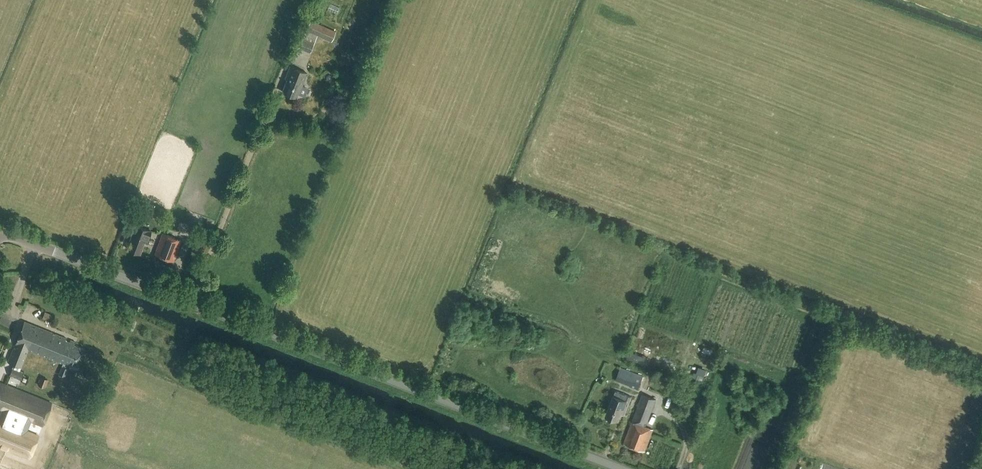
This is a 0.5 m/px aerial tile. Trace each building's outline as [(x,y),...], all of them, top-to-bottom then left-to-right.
[(338,12),(341,5),(332,2),(330,8),(338,12)] [(336,31),(311,20),(299,47),(310,53),(317,35),(331,41),(336,31)] [(282,90),(296,96),(298,94),(304,96),(308,88),(302,86),(308,73),(291,65),(285,79),(287,80),(282,90)] [(146,243),(147,240),(151,230),(135,225),(130,240),(132,240),(129,249),(140,253),(145,242),(146,243)] [(173,261),(181,240),(162,233),(154,254),(173,261)] [(202,252),(206,242),(196,238),(192,248),(202,252)] [(85,349),(74,345),(76,342),(24,321),(8,362),(14,364),(13,367),(9,375),(14,377),(18,378),(21,380),(24,371),(20,369),(28,349),(61,362),(57,373),(64,376),(67,368),(65,367),(67,362),(78,366),(85,349)] [(639,388),(643,376),(620,367),(616,380),(639,388)] [(41,377),(38,384),(45,387),(48,379),(41,377)] [(52,403),(0,382),(0,409),(42,426),(52,403)] [(624,414),(629,401),(631,396),(615,390),(605,416),(618,421),(621,412),(624,414)] [(645,450),(653,428),(646,426),(656,399),(643,394),(624,443),(645,450)]
